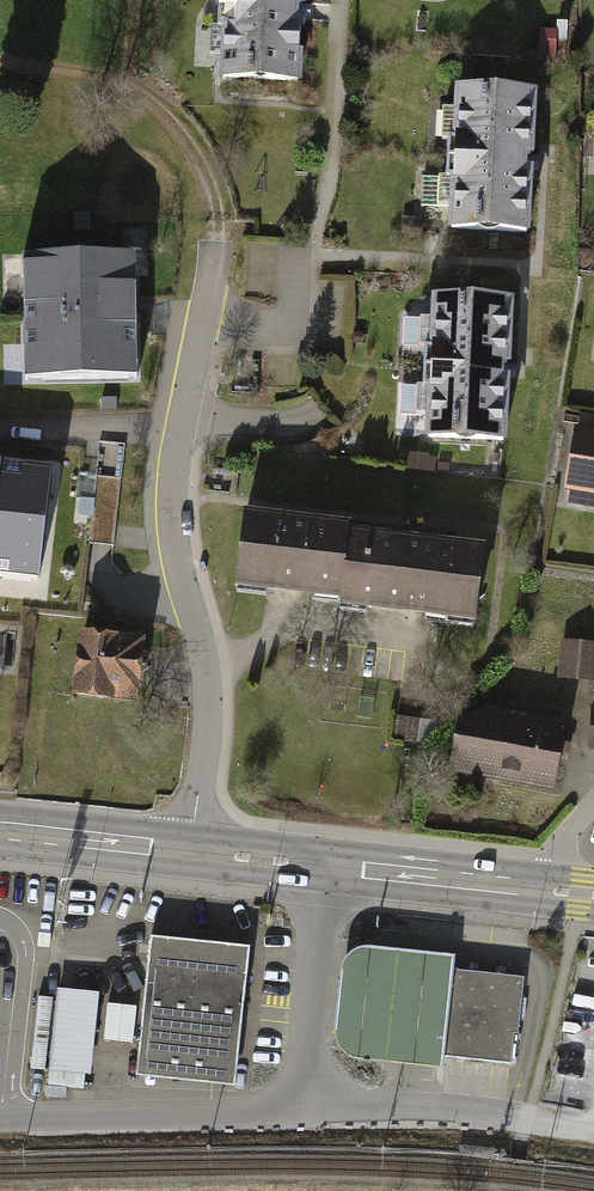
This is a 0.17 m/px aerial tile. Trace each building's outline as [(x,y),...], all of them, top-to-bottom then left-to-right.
[(216,35),(224,35),(222,82),(304,86),(308,13),(308,0),(218,0),(216,35)] [(555,29),(540,29),(539,59),(555,59),(555,29)] [(543,98),(460,94),(458,148),(450,148),(449,187),(456,188),(454,235),(537,239),(540,169),(543,98)] [(89,212),(74,213),(75,228),(90,227),(89,212)] [(400,216),(400,232),(421,232),(421,217),(400,216)] [(136,306),(135,248),(24,251),(27,373),(138,370),(136,306)] [(520,308),(437,305),(434,355),(427,355),(425,392),(433,393),(430,448),(514,452),(517,378),(520,308)] [(116,396),(101,396),(102,409),(116,408),(116,396)] [(578,426),(593,429),(593,415),(580,412),(578,426)] [(572,425),(562,490),(567,491),(593,495),(593,429),(578,426),(572,425)] [(407,455),(406,471),(436,472),(436,456),(407,455)] [(0,457),(0,568),(39,572),(51,463),(0,457)] [(120,478),(97,475),(91,542),(101,543),(114,544),(120,478)] [(567,491),(565,503),(593,508),(593,495),(567,491)] [(240,591),(348,604),(356,540),(358,530),(249,517),(240,591)] [(498,557),(356,540),(348,604),(347,616),(488,633),(498,557)] [(145,635),(80,629),(74,689),(139,695),(145,635)] [(560,640),(557,679),(593,682),(593,643),(560,640)] [(481,710),(457,718),(446,771),(551,791),(564,721),(482,706),(481,710)] [(442,724),(394,716),(390,743),(438,750),(442,724)] [(238,1090),(251,952),(153,943),(139,1081),(238,1090)] [(442,1073),(444,1061),(454,974),(455,962),(365,952),(352,958),(344,972),(336,1043),(341,1058),(354,1063),(442,1073)] [(524,982),(454,974),(444,1061),(514,1069),(524,982)] [(99,993),(57,988),(47,1084),(83,1088),(84,1075),(91,1075),(99,993)] [(52,997),(38,996),(31,1067),(45,1069),(52,997)]
